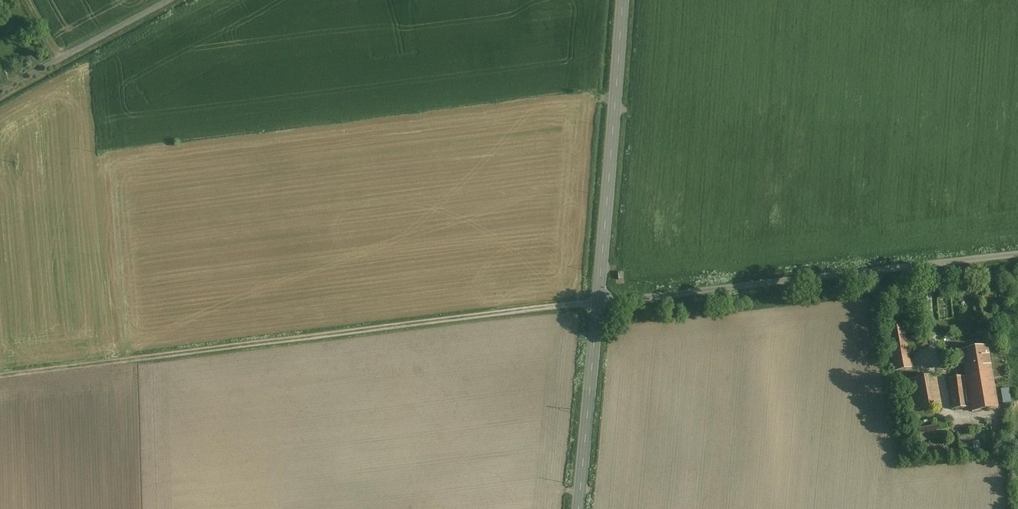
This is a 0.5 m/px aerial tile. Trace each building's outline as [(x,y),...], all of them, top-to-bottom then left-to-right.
[(910,305),(895,306),(896,320),(911,318),(910,305)] [(904,324),(884,327),(887,347),(906,345),(904,324)] [(985,355),(960,358),(963,375),(963,376),(967,403),(991,400),(985,355)] [(935,374),(902,380),(907,411),(940,405),(935,374)] [(963,376),(948,378),(952,409),(967,407),(967,403),(963,376)]
